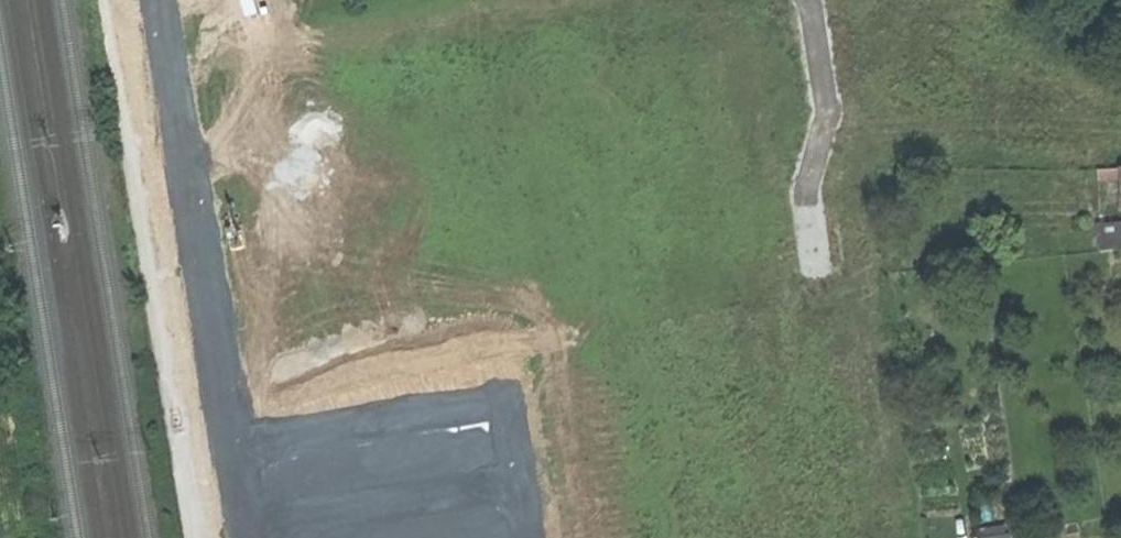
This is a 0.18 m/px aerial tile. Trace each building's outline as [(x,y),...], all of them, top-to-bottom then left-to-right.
[(1099,224),(1101,249),(1120,247),(1120,223),(1099,224)]
